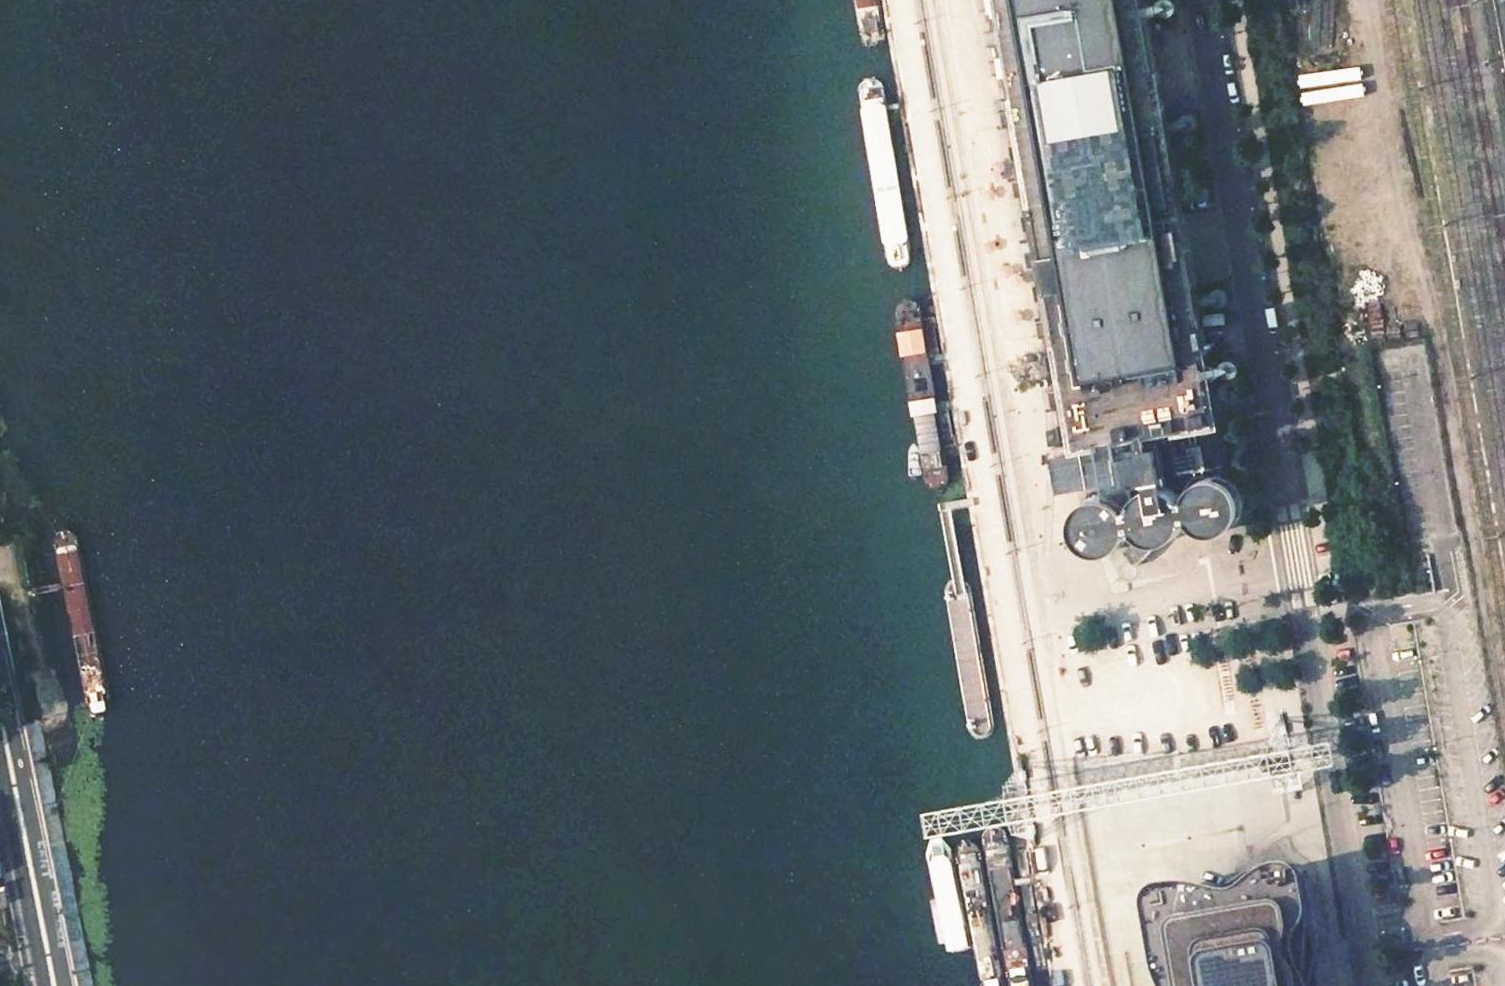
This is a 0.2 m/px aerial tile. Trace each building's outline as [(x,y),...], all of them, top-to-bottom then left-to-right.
[(865,44),(876,48),(883,48),(887,37),(880,0),(858,0),(865,44)] [(1146,0),(1000,0),(1003,17),(1077,448),(1109,442),(1216,423),(1219,423),(1146,0)] [(867,78),(860,86),(892,265),(903,270),(910,269),(913,259),(883,86),(875,78),(867,78)] [(898,304),(896,309),(926,484),(930,488),(935,490),(939,490),(944,489),(947,486),(949,482),(920,307),(916,302),(911,300),(907,300),(902,301),(898,304)] [(1244,499),(1242,493),(1239,487),(1236,483),(1229,478),(1225,476),(1225,474),(1228,474),(1220,426),(1217,426),(1216,423),(1109,442),(1109,446),(1117,496),(1118,496),(1119,499),(1113,496),(1109,495),(1099,495),(1091,497),(1084,501),(1081,504),(1077,510),(1075,516),(1074,523),(1076,534),(1080,540),(1085,546),(1088,548),(1095,551),(1106,552),(1113,550),(1117,548),(1123,544),(1127,538),(1130,531),(1131,526),(1133,525),(1140,535),(1133,542),(1124,549),(1135,566),(1141,562),(1150,554),(1156,546),(1159,542),(1160,542),(1165,542),(1172,539),(1178,535),(1184,527),(1187,522),(1188,516),(1189,515),(1193,521),(1198,527),(1205,530),(1216,532),(1223,532),(1229,529),(1235,525),(1237,522),(1241,517),(1243,513),(1245,507),(1244,499)] [(55,530),(53,542),(85,702),(93,714),(103,717),(110,712),(110,698),(81,539),(75,528),(65,525),(55,530)] [(972,732),(965,740),(997,919),(1008,923),(1015,923),(1019,912),(988,739),(981,731),(972,732)] [(1160,896),(1155,900),(1152,906),(1150,910),(1149,914),(1151,919),(1160,976),(1162,981),(1165,985),(1167,985),(1317,985),(1317,980),(1315,980),(1316,976),(1316,970),(1316,967),(1316,962),(1316,957),(1316,953),(1315,950),(1313,939),(1314,939),(1305,886),(1303,879),(1301,876),(1297,873),(1294,873),(1291,873),(1289,873),(1287,874),(1278,878),(1267,882),(1260,886),(1250,889),(1242,891),(1230,893),(1183,893),(1176,893),(1169,893),(1160,896)] [(1007,963),(1012,985),(1035,985),(1031,962),(1023,954),(1014,954),(1007,963)]
